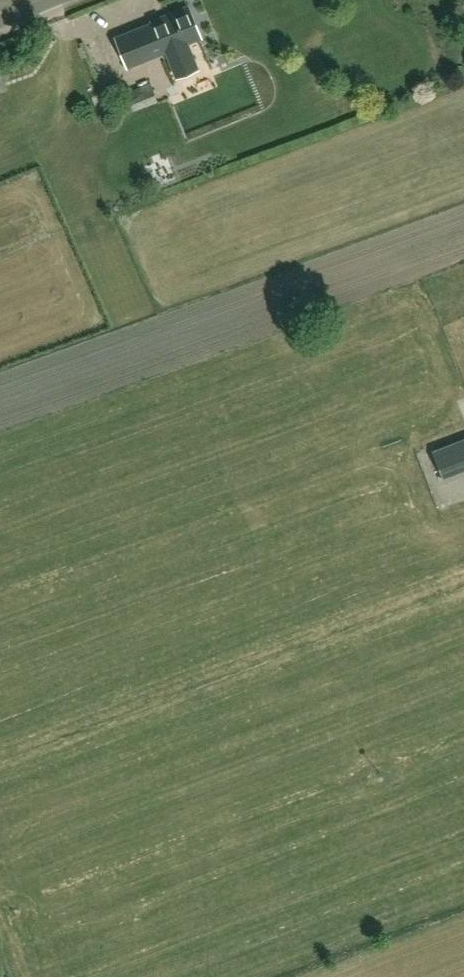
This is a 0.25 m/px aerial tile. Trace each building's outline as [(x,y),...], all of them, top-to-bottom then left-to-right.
[(154,29),(118,44),(127,67),(168,51),(174,65),(195,56),(189,42),(201,38),(188,6),(166,15),(151,21),(154,29)] [(129,111),(154,101),(148,83),(120,94),(129,111)] [(450,478),(463,472),(463,439),(432,451),(443,480),(450,478)]
